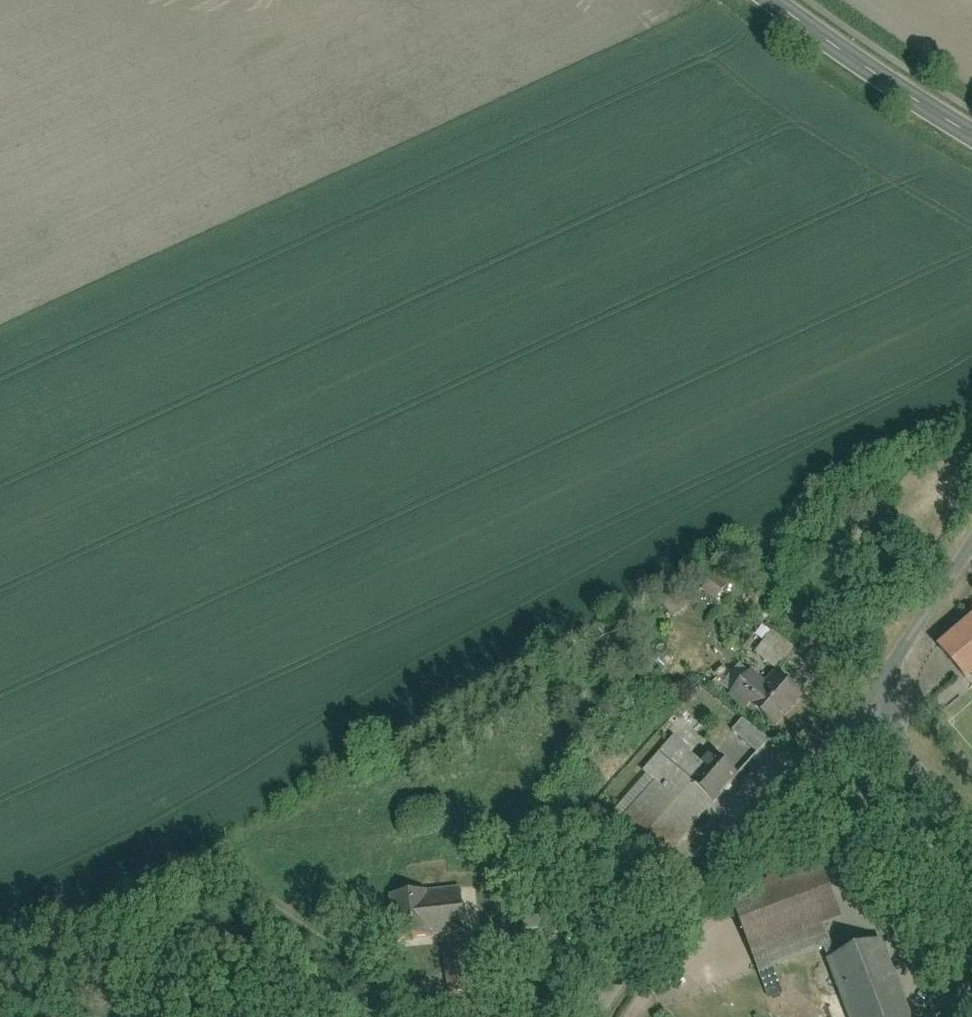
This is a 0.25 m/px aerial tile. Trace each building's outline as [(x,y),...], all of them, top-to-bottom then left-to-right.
[(943,648),(969,678),(971,676),(971,622),(943,648)] [(753,669),(734,692),(778,729),(808,694),(779,670),(769,682),(753,669)] [(747,719),(737,731),(761,752),(772,740),(747,719)] [(683,730),(606,819),(658,865),(735,776),(683,730)] [(741,909),(763,968),(846,938),(824,879),(741,909)] [(478,931),(471,886),(391,898),(398,943),(478,931)] [(831,961),(853,1016),(909,1016),(880,942),(831,961)] [(474,989),(469,955),(447,958),(452,993),(474,989)]
